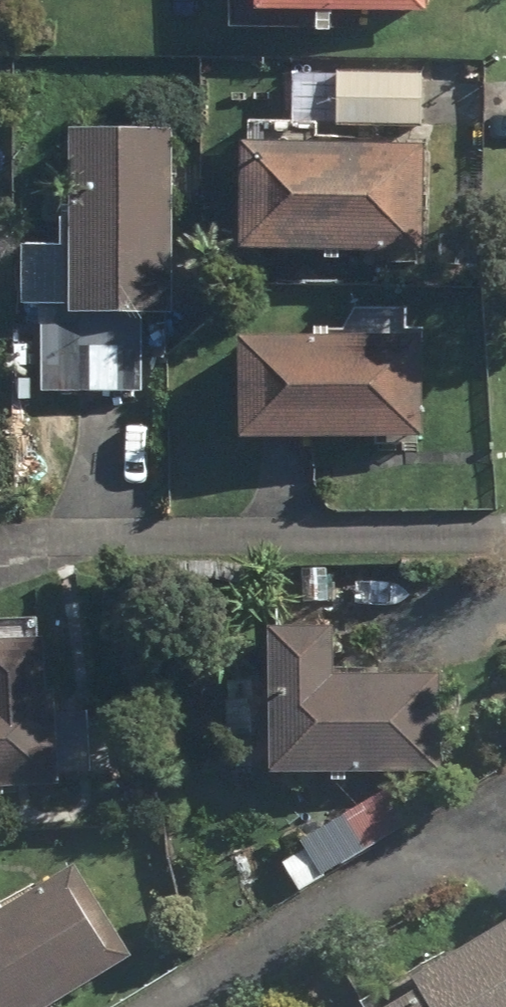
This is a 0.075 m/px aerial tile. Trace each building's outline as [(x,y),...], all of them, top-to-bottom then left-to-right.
[(265,15),(431,16),(431,0),(265,0),(265,15)] [(340,129),(427,130),(427,75),(341,74),(340,129)] [(89,311),(184,312),(186,129),(91,129),(89,311)] [(250,256),(430,254),(429,148),(250,148),(250,256)] [(93,317),(97,385),(133,383),(129,314),(93,317)] [(250,343),(252,444),(430,441),(428,339),(250,343)] [(306,606),(330,605),(330,572),(305,572),(306,606)] [(279,634),(282,779),(447,777),(446,679),(344,682),(344,632),(279,634)] [(65,788),(60,695),(53,695),(50,645),(0,647),(0,792),(65,788)] [(339,828),(358,860),(414,825),(395,794),(339,828)] [(289,865),(305,893),(329,880),(313,852),(289,865)] [(129,951),(72,856),(0,900),(0,1006),(34,1006),(129,951)] [(413,972),(418,980),(372,1006),(505,1006),(505,916),(413,972)]
